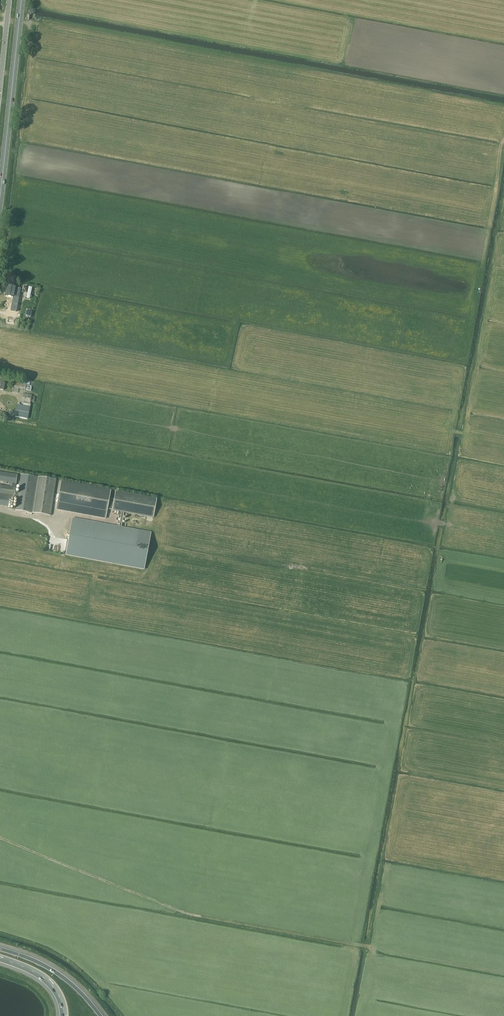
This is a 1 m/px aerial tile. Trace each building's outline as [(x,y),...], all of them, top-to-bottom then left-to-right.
[(13,298),(16,299),(18,291),(26,293),(27,287),(24,286),(23,289),(7,286),(7,289),(6,296),(13,297),(13,298)] [(12,390),(18,391),(18,390),(25,391),(26,385),(20,384),(20,383),(13,382),(12,390)] [(32,395),(24,393),(22,402),(30,404),(30,403),(34,403),(35,396),(32,396),(32,395)] [(16,411),(15,416),(27,419),(28,416),(30,407),(20,406),(17,405),(16,411)] [(8,506),(10,497),(14,498),(18,499),(18,494),(15,493),(16,483),(17,480),(17,475),(0,472),(0,481),(12,483),(11,486),(0,485),(0,505),(8,506)] [(21,474),(18,494),(18,499),(16,510),(51,515),(56,479),(36,476),(21,474)] [(57,505),(107,514),(111,490),(62,481),(57,505)] [(112,510),(153,517),(157,498),(116,491),(112,510)] [(67,554),(144,568),(150,532),(73,518),(67,554)]
